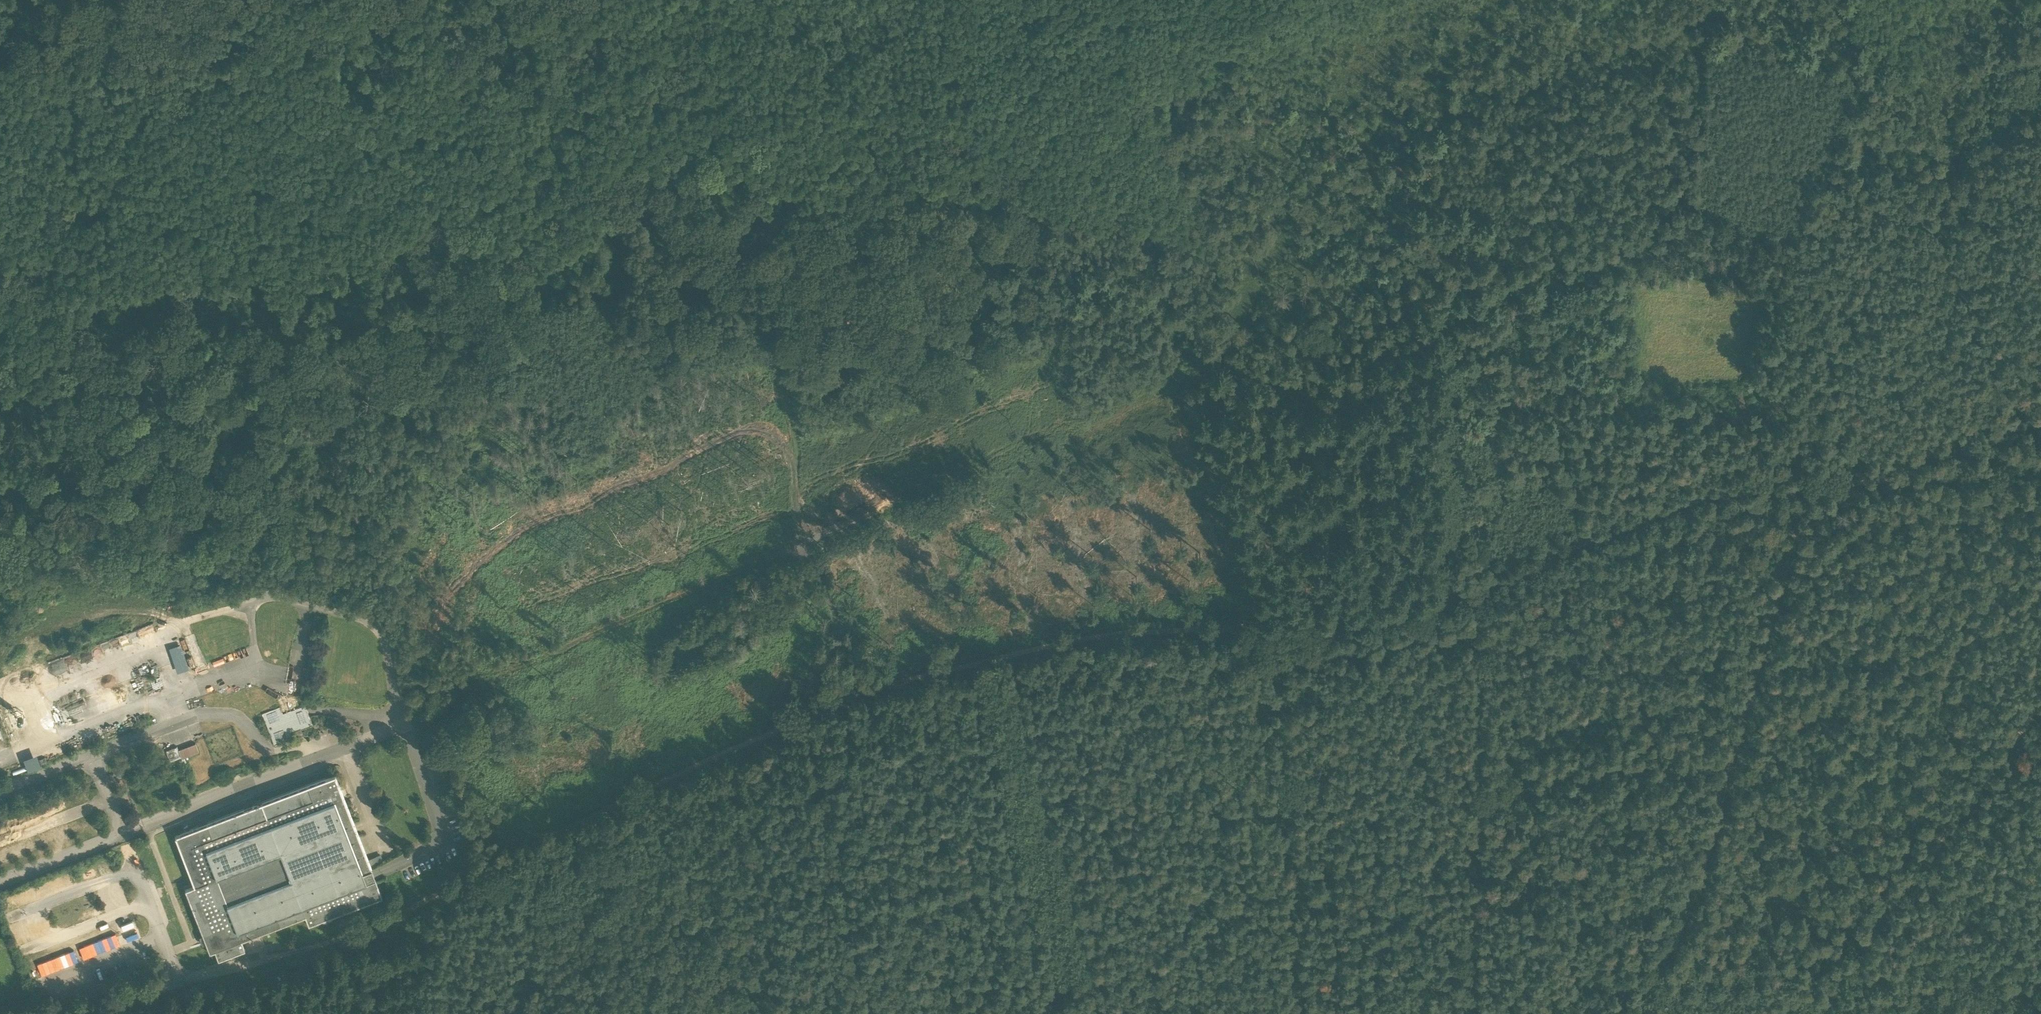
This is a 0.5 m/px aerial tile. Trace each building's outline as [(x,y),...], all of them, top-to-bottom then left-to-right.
[(283,714),(280,707),(262,714),(275,746),(293,739),(291,734),(313,725),(305,705),(283,714)] [(197,743),(179,747),(182,757),(199,753),(197,743)] [(177,746),(167,750),(171,761),(181,757),(177,746)] [(29,770),(43,765),(41,757),(27,762),(29,770)] [(336,774),(263,802),(271,824),(272,824),(283,852),(282,853),(292,879),(293,879),(303,907),(257,924),(261,933),(305,916),(309,925),(383,897),(336,774)] [(263,802),(175,835),(194,885),(185,889),(204,939),(210,953),(215,951),(242,941),(261,933),(257,924),(303,907),(293,879),(292,879),(282,853),(283,852),(272,824),(271,824),(263,802)] [(242,941),(215,951),(218,960),(245,949),(242,941)] [(363,974),(362,974),(358,971),(356,972),(354,976),(357,988),(366,986),(363,974)]
